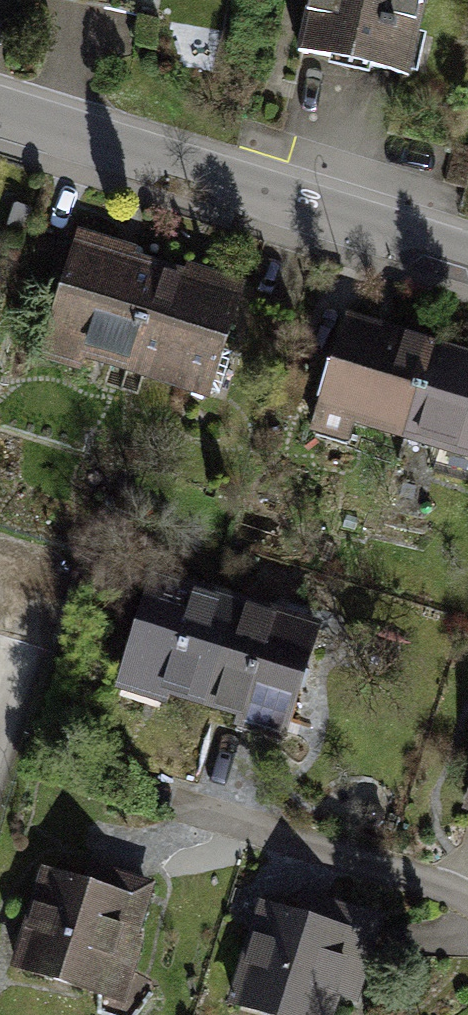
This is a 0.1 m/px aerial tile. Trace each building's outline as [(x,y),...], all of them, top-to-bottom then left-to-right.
[(281,74),(401,103),(426,0),(299,0),(281,74)] [(125,371),(155,286),(76,260),(48,346),(125,371)] [(236,313),(155,286),(125,371),(207,398),(236,313)] [(403,434),(429,346),(343,321),(318,409),(403,434)] [(429,346),(403,434),(467,453),(467,357),(429,346)] [(241,608),(138,576),(98,699),(201,732),(241,608)] [(241,608),(201,732),(275,755),(316,631),(241,608)] [(76,887),(42,877),(13,978),(123,1009),(158,888),(82,866),(76,887)] [(251,909),(220,1014),(357,1014),(385,919),(301,895),(294,922),(251,909)]
